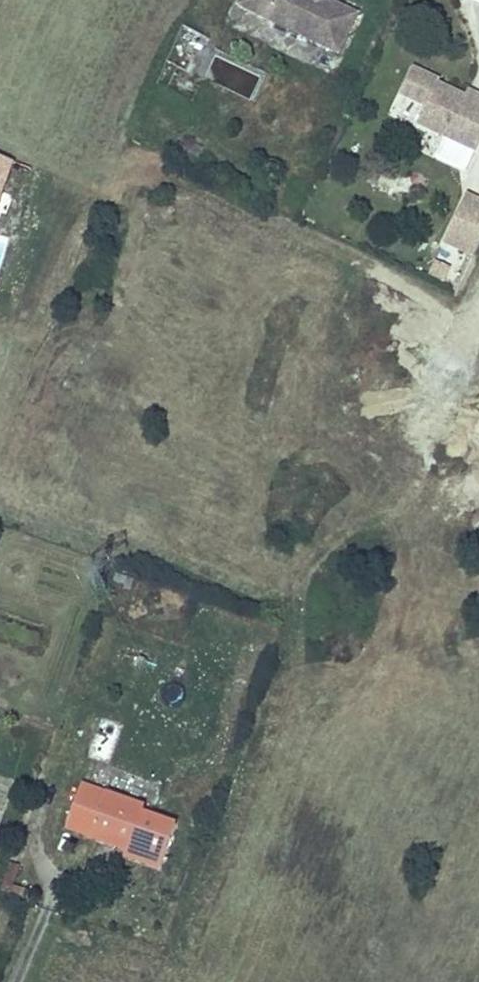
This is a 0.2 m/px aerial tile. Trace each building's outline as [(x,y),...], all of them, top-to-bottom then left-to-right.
[(341,47),(360,7),(344,0),(243,0),(341,47)] [(478,147),(478,146),(478,98),(467,93),(440,80),(441,78),(414,65),(403,90),(428,102),(420,120),(448,133),(478,147)] [(478,98),(478,89),(471,85),(467,93),(478,98)] [(478,147),(448,133),(439,153),(469,167),(478,147)] [(14,166),(8,164),(1,162),(0,161),(0,208),(14,166)] [(478,243),(478,196),(468,191),(446,238),(475,252),(478,243)] [(455,269),(439,262),(432,277),(448,284),(455,269)] [(80,785),(74,801),(99,810),(105,793),(80,785)] [(99,810),(74,801),(65,828),(126,850),(124,856),(158,868),(174,826),(152,818),(142,814),(144,807),(105,793),(99,810)] [(22,867),(12,863),(2,892),(13,895),(15,887),(22,867)] [(15,887),(13,895),(31,901),(34,893),(15,887)]
